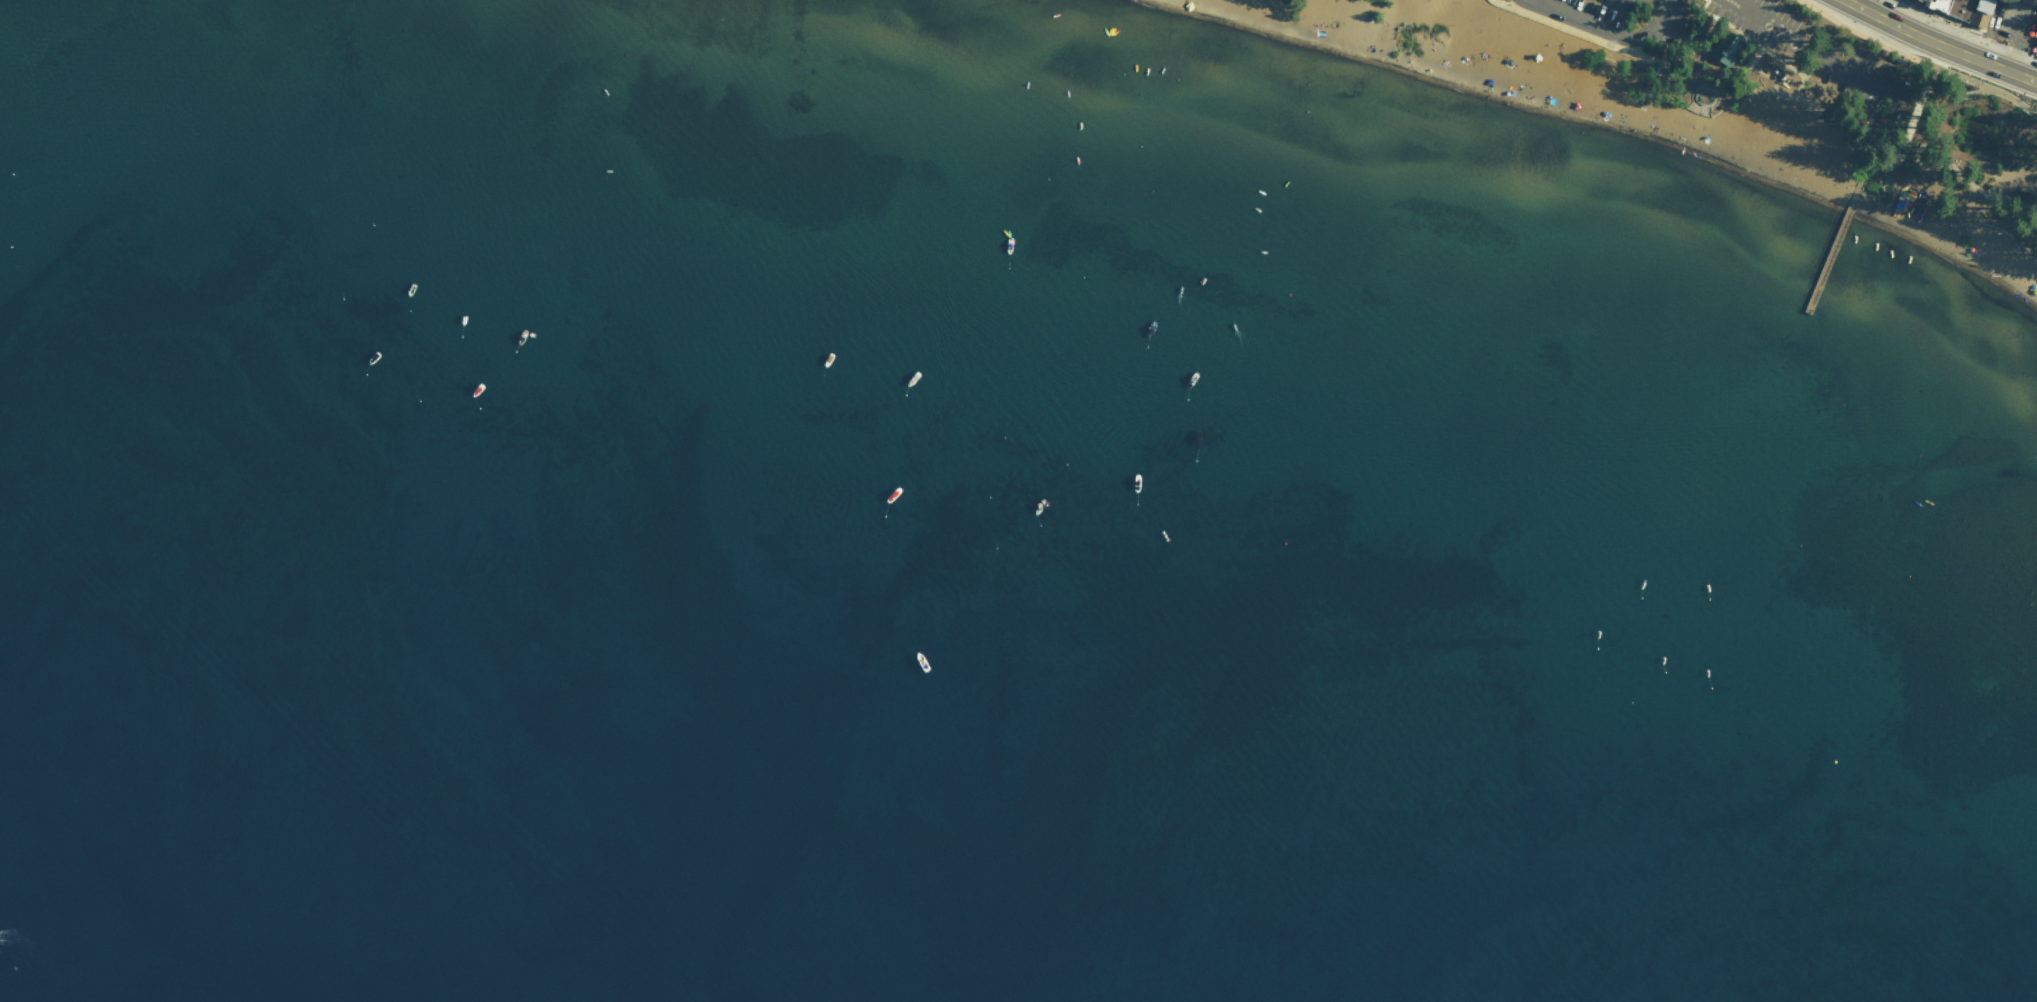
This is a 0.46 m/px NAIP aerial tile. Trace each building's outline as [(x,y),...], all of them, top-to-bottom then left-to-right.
[(1945,12),(1950,0),(1913,0),(1945,12)] [(1945,12),(1950,0),(1972,0),(1965,19),(1945,12)] [(1967,23),(1975,0),(1994,0),(1983,29),(1967,23)] [(1721,26),(1745,42),(1729,67),(1705,51),(1721,26)]
